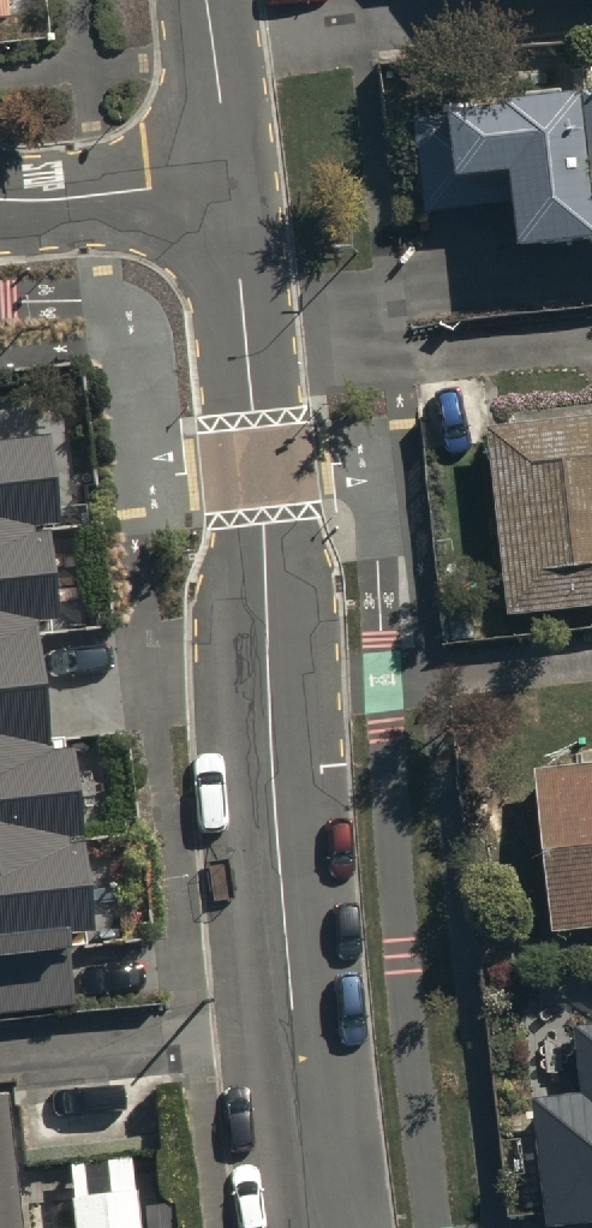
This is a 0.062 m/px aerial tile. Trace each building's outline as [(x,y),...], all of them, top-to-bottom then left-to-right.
[(506,105),(452,111),(459,179),(514,173),(522,245),(591,238),(591,169),(584,93),(506,101),(506,105)] [(510,616),(591,607),(591,415),(490,426),(510,616)] [(81,1007),(72,934),(97,931),(75,746),(54,749),(38,620),(62,618),(51,525),(61,524),(50,431),(0,437),(0,1016),(81,1007)] [(537,770),(555,933),(591,929),(591,764),(537,770)] [(576,1028),(584,1095),(534,1101),(548,1227),(550,1227),(591,1223),(591,1026),(576,1028)] [(0,1092),(0,1227),(17,1227),(0,1092)] [(131,1157),(69,1166),(78,1227),(141,1227),(131,1157)]
